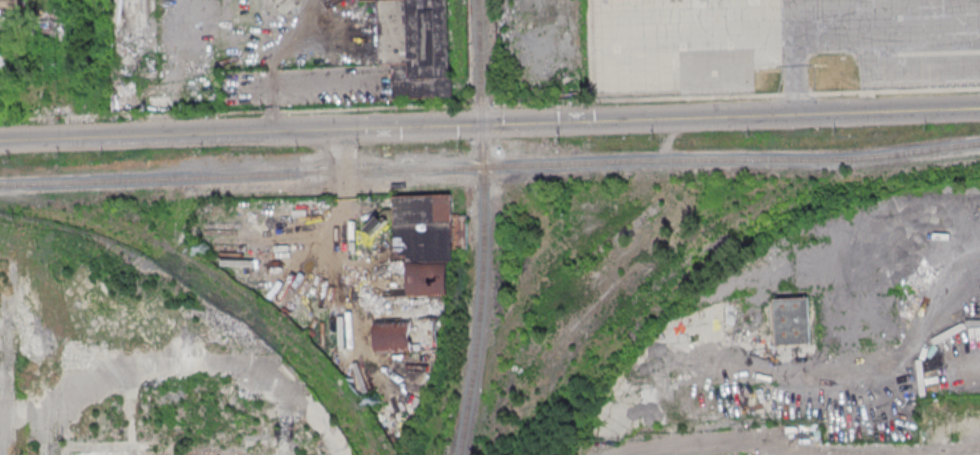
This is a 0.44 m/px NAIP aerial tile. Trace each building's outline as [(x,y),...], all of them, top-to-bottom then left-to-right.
[(20,10),(20,0),(0,0),(0,10),(20,10)] [(361,4),(361,0),(447,0),(449,80),(453,80),(454,100),(392,101),(392,67),(380,67),(379,3),(361,4)] [(394,195),(394,261),(407,261),(407,297),(450,296),(450,195),(394,195)] [(773,299),(775,346),(810,345),(808,298),(773,299)] [(376,322),(375,351),(437,352),(437,322),(376,322)]
